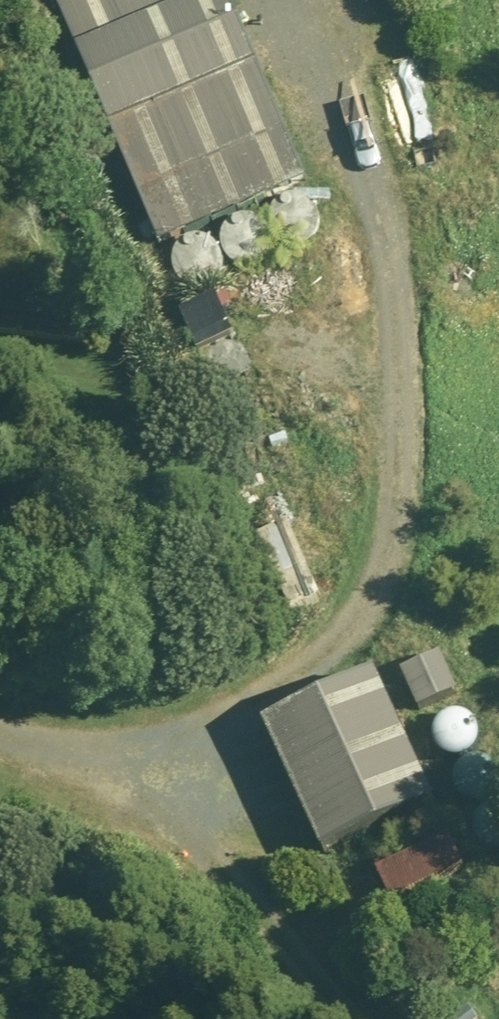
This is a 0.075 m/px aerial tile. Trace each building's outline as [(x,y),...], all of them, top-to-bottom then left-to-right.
[(111,142),(153,240),(303,179),(288,145),(273,111),(260,78),(236,23),(226,0),(50,0),(111,142)] [(268,228),(271,235),(276,241),(282,245),(289,247),(296,246),(303,243),(308,238),(312,231),(313,224),(312,217),(308,210),(303,205),(296,202),(288,202),(281,204),(275,208),(270,214),(268,221),(268,228)] [(222,245),(225,252),(229,257),(236,261),(243,263),(250,262),(257,259),(262,254),(266,247),(267,240),(266,233),(262,227),(257,222),(250,218),(242,218),(235,220),(229,224),(224,230),(222,237),(222,245)] [(169,266),(171,273),(176,278),(182,282),(189,284),(197,283),(203,280),(209,275),(212,269),(213,261),(212,254),(209,248),(203,243),(196,240),(189,239),(181,241),(175,245),(171,251),(168,259),(169,266)] [(287,525),(254,539),(285,614),(319,600),(287,525)] [(438,657),(397,676),(416,716),(457,697),(438,657)] [(377,679),(262,728),(276,761),(290,793),(306,830),(318,855),(432,806),(377,679)] [(432,740),(435,746),(440,752),(446,756),(453,758),(460,757),(467,754),(473,749),(476,742),(477,735),(476,728),(472,721),(467,716),(460,713),(452,713),(445,715),(439,719),(434,725),(432,732),(432,740)] [(449,783),(452,790),(457,795),(463,799),(470,801),(477,800),(484,797),(489,792),(493,786),(494,778),(493,771),(489,765),(484,760),(477,757),(469,756),(462,758),(456,762),(451,768),(449,776),(449,783)] [(473,843),(478,849),(484,853),(491,854),(498,853),(498,810),(491,809),(483,811),(477,816),(473,822),(470,829),(471,836),(473,843)] [(462,872),(447,841),(374,875),(389,906),(462,872)] [(465,1004),(444,1018),(476,1018),(465,1004)]
